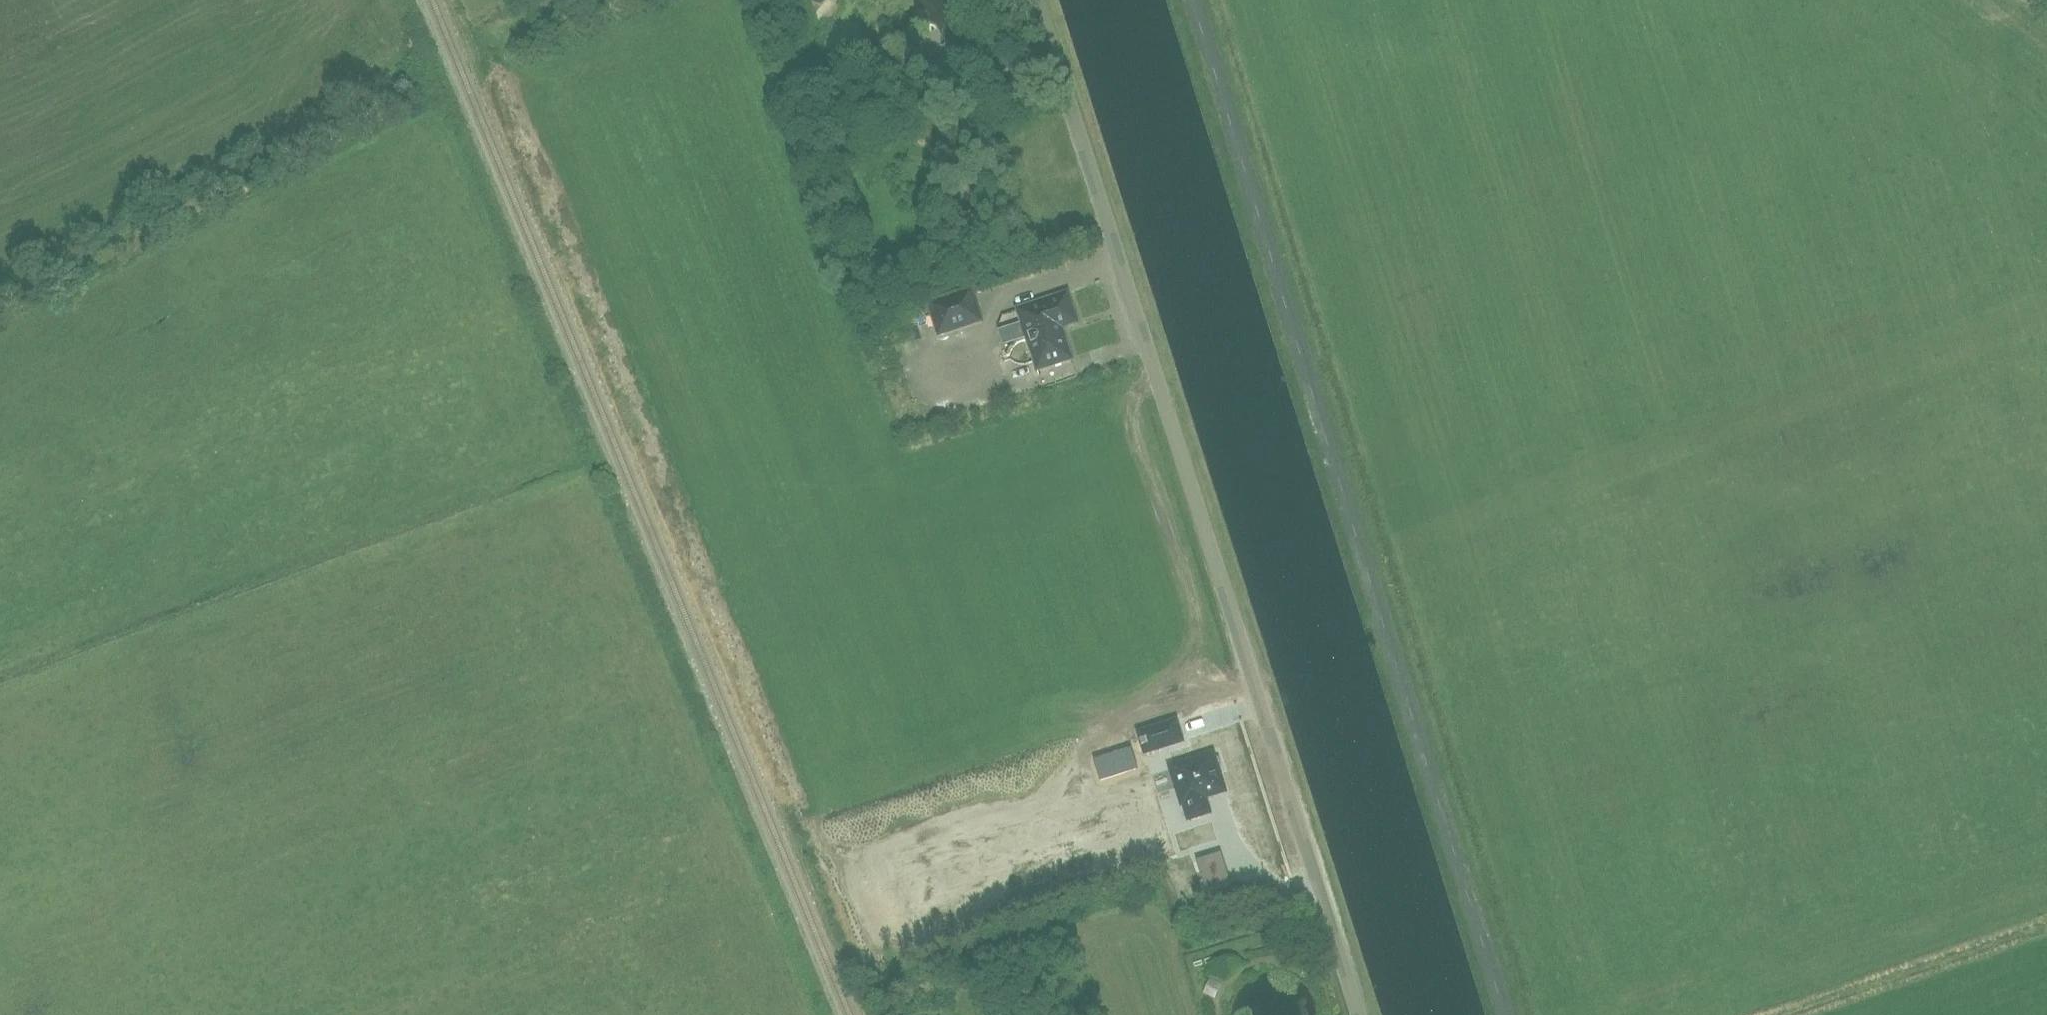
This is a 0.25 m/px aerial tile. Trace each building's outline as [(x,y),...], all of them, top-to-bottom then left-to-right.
[(938,337),(983,321),(972,288),(926,303),(938,337)] [(1061,326),(1076,321),(1066,293),(1018,310),(1039,370),(1072,358),(1061,326)] [(910,320),(914,336),(932,331),(927,315),(910,320)] [(1176,720),(1138,732),(1140,738),(1141,742),(1145,753),(1146,753),(1158,749),(1172,744),(1181,742),(1183,741),(1176,720)] [(1132,748),(1121,751),(1127,772),(1138,769),(1132,748)] [(1213,753),(1170,767),(1182,805),(1184,804),(1189,819),(1210,813),(1205,797),(1225,791),(1218,769),(1221,765),(1219,758),(1214,757),(1213,753)]
